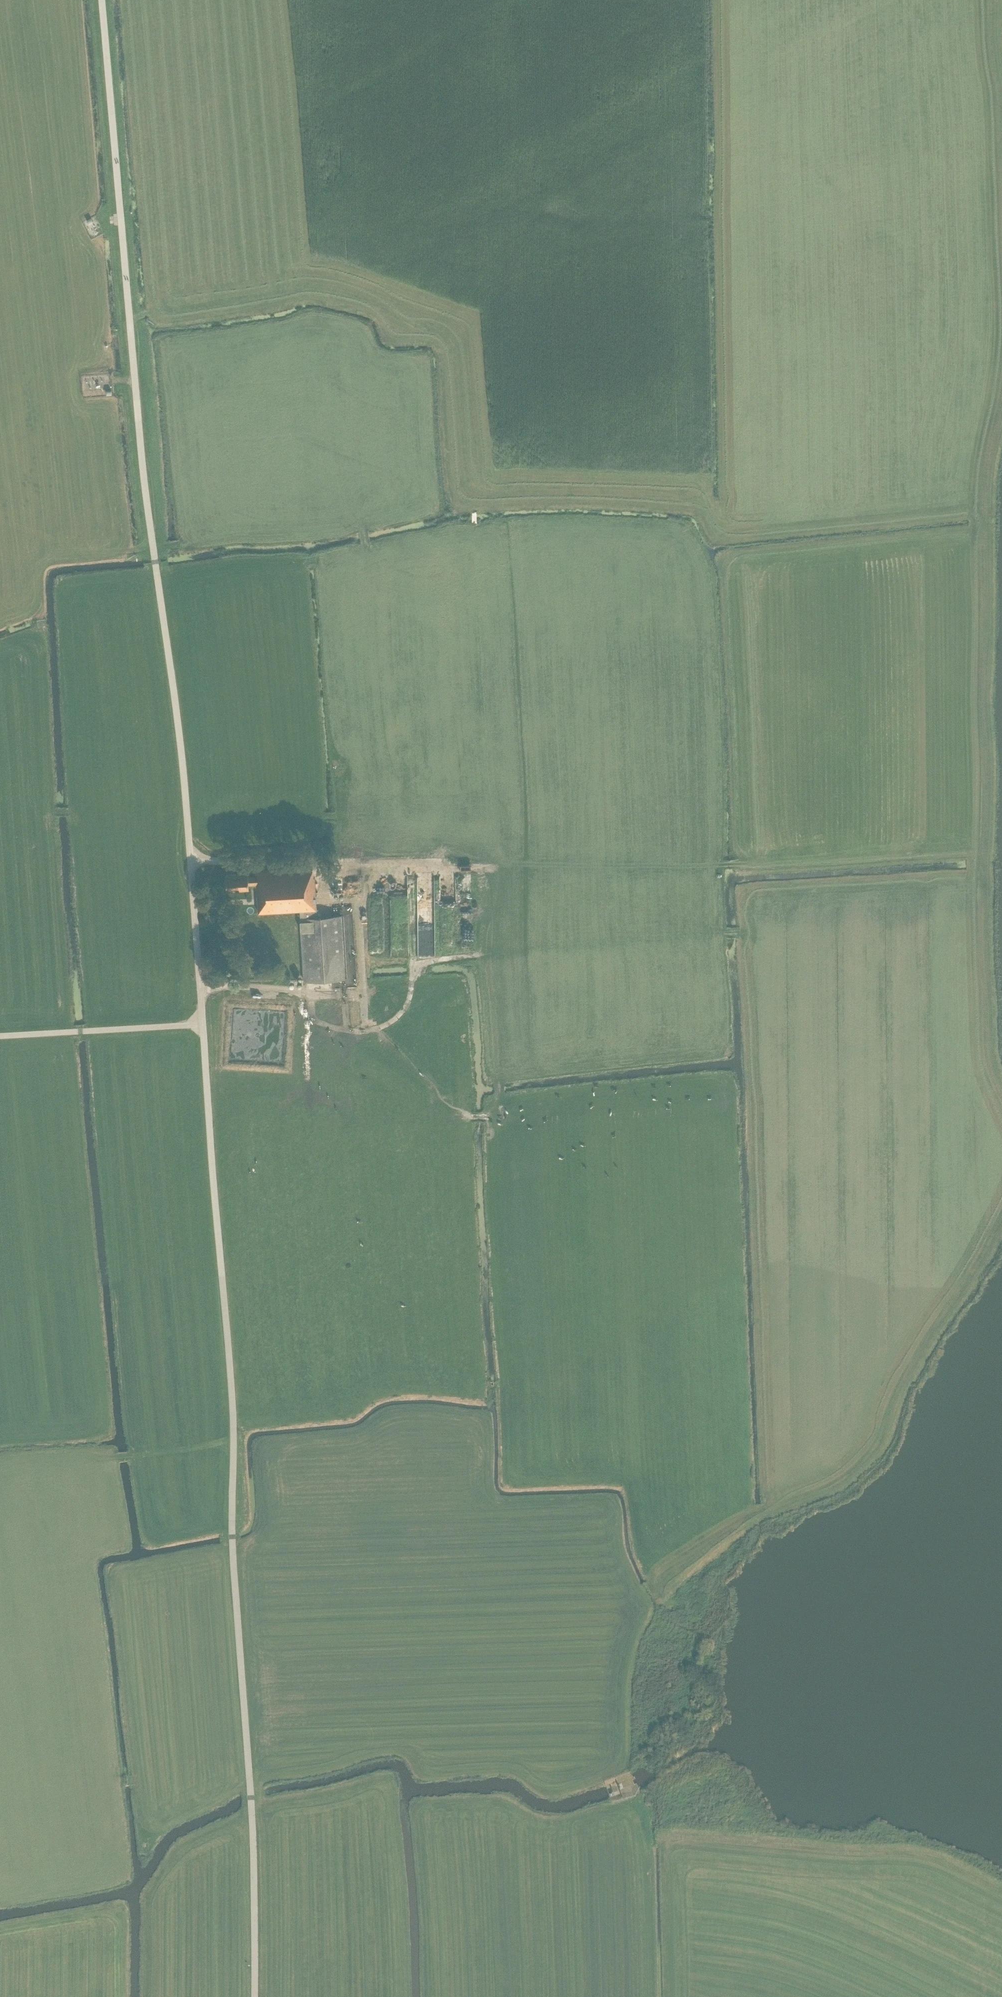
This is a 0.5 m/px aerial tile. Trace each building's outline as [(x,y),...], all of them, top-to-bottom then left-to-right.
[(342,915),(317,917),(314,877),(312,877),(311,867),(256,871),(256,876),(248,876),(248,873),(226,874),(227,889),(249,888),(248,885),(257,884),(259,913),(300,910),(305,981),(346,978),(342,915)] [(624,1797),(635,1793),(632,1784),(621,1787),(624,1797)]
